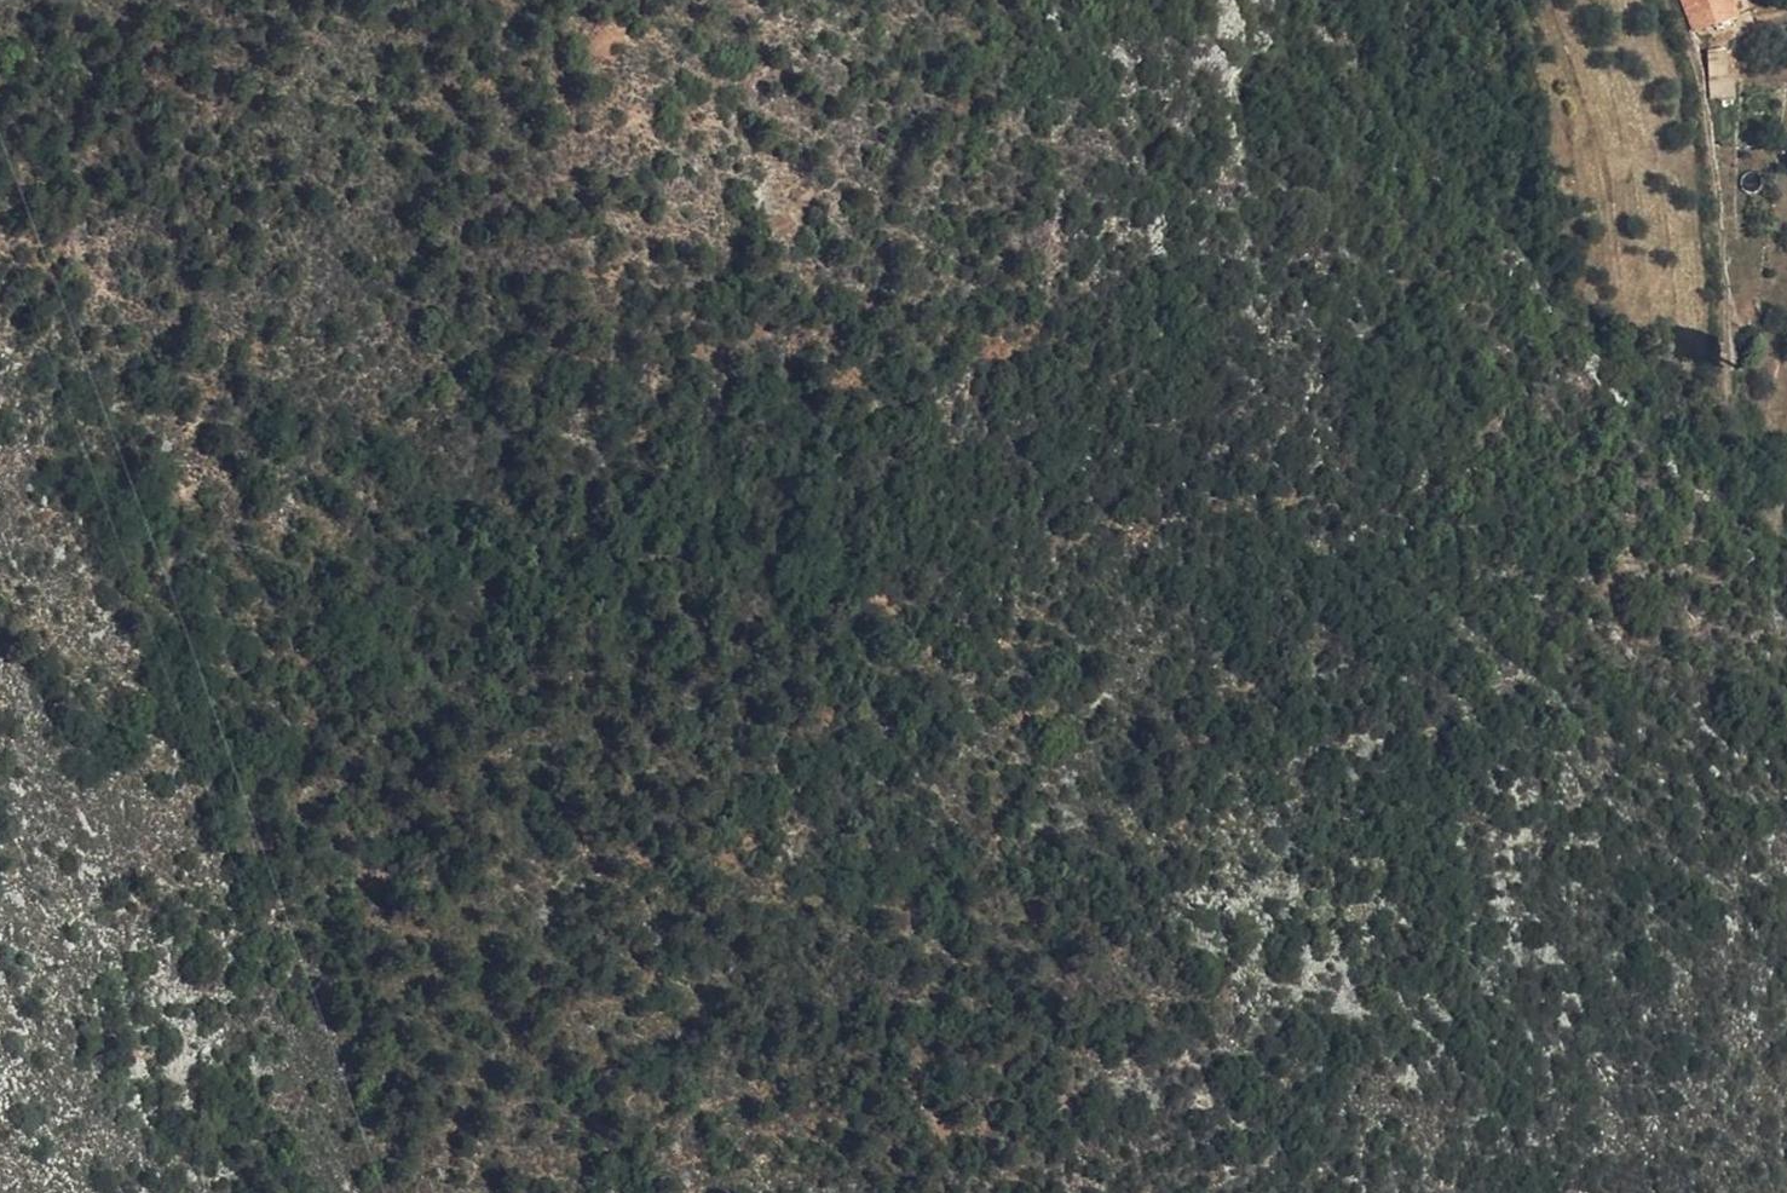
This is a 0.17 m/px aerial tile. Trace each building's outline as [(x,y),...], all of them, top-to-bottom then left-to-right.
[(1697,30),(1687,0),(1682,0),(1692,32),(1697,30)] [(1697,30),(1710,26),(1703,0),(1687,0),(1697,30)] [(1710,26),(1736,19),(1731,0),(1703,0),(1710,26)]
